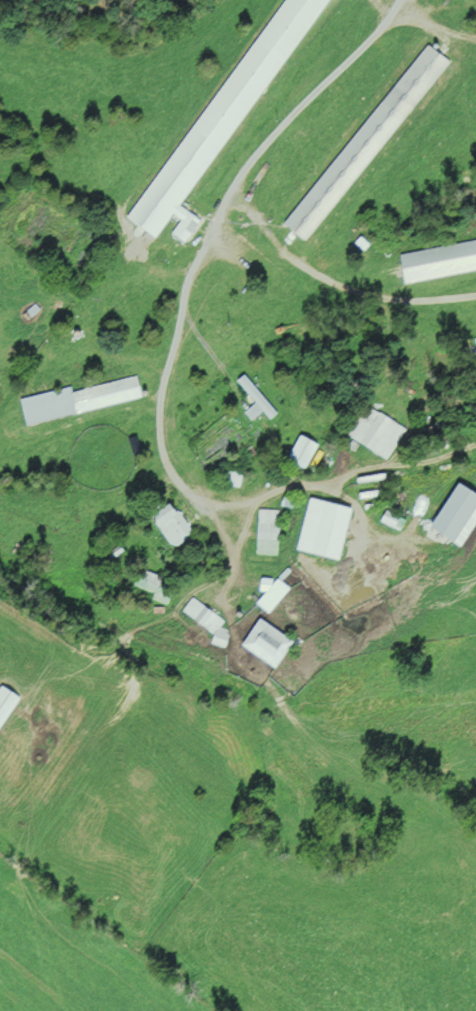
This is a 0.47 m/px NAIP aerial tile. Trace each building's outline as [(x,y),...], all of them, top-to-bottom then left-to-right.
[(130,216),(288,0),(328,0),(156,235),(130,216)] [(306,238),(286,222),(429,45),(449,61),(306,238)] [(188,212),(200,220),(187,240),(174,232),(188,212)] [(401,253),(475,239),(475,268),(407,281),(401,253)] [(239,381),(246,375),(277,412),(270,418),(239,381)] [(21,397),(70,385),(72,393),(139,377),(143,394),(27,422),(21,397)] [(347,434),(366,403),(405,427),(386,457),(347,434)] [(299,434),(318,442),(309,463),(290,455),(299,434)] [(463,482),(434,527),(463,545),(475,524),(475,491),(463,482)] [(313,496),(354,506),(342,556),(301,546),(313,496)] [(153,519),(172,505),(191,531),(171,545),(153,519)] [(261,509),(281,509),(280,550),(259,550),(261,509)] [(141,568),(162,576),(156,591),(136,584),(141,568)] [(183,610),(194,597),(222,618),(212,632),(183,610)] [(260,619),(294,643),(278,666),(244,642),(260,619)] [(23,697),(0,730),(0,690),(4,684),(23,697)]
